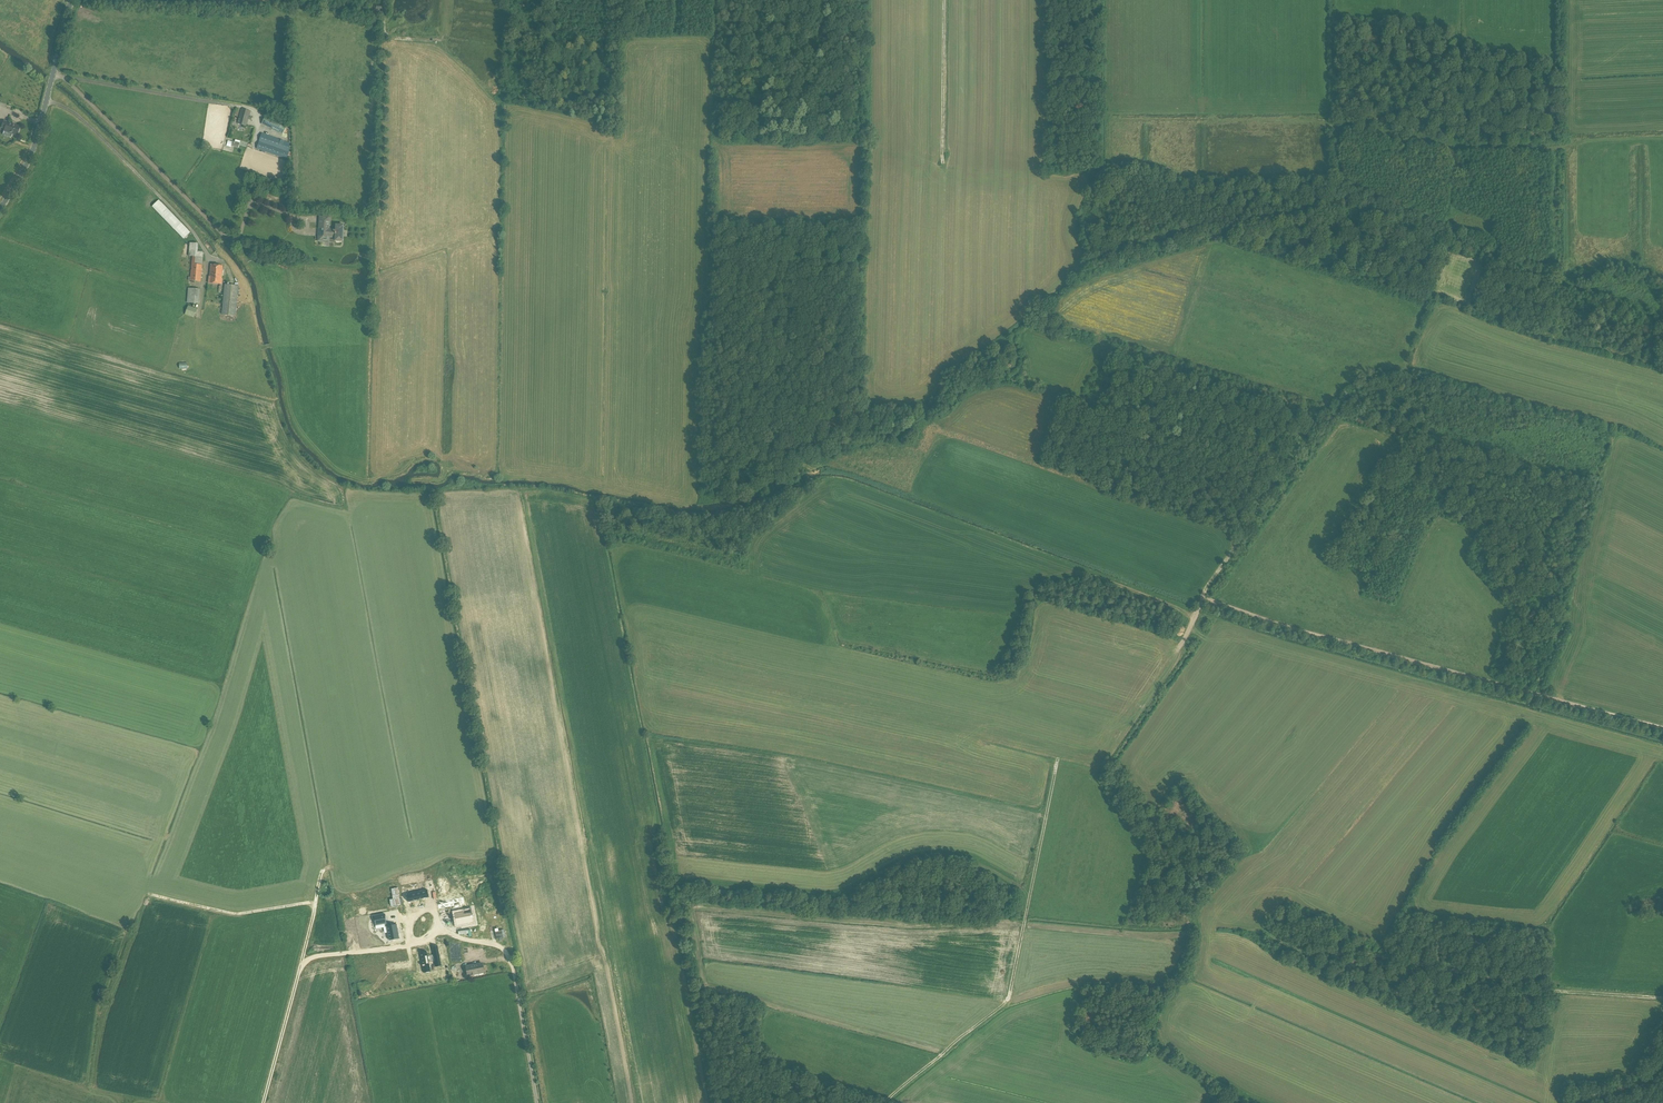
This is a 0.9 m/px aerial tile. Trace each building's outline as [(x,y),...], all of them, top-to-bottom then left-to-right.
[(251,120),(251,117),(249,117),(250,111),(242,109),(238,124),(247,126),(248,119),(251,120)] [(287,127),(266,116),(261,124),(282,135),(287,127)] [(4,121),(1,128),(5,129),(4,131),(16,135),(17,133),(18,133),(19,130),(19,129),(19,127),(4,121)] [(289,152),(290,143),(262,133),(257,149),(286,159),(289,152)] [(231,147),(228,146),(230,137),(224,136),(221,149),(230,151),(231,147)] [(190,233),(158,201),(153,207),(184,239),(190,233)] [(330,217),(320,216),(319,228),(322,229),(322,231),(324,231),(324,236),(336,237),(336,241),(342,241),(343,237),(341,236),(342,230),(343,230),(343,226),(336,225),(336,229),(329,229),(330,217)] [(191,281),(200,282),(203,253),(197,252),(198,244),(190,243),(189,256),(193,256),(191,281)] [(210,276),(209,276),(208,283),(222,285),(223,279),(222,279),(223,266),(211,265),(210,276)] [(236,316),(239,286),(225,284),(222,315),(236,316)] [(200,289),(188,288),(187,303),(199,304),(200,289)] [(188,306),(185,315),(194,318),(197,309),(188,306)] [(449,873),(420,878),(422,889),(451,884),(449,873)] [(408,894),(409,902),(430,898),(429,891),(408,894)] [(371,898),(372,905),(403,899),(402,893),(371,898)] [(439,909),(455,906),(454,899),(437,902),(439,909)] [(394,914),(407,911),(405,904),(389,908),(390,913),(393,912),(394,914)] [(457,925),(472,922),(470,911),(455,914),(457,925)] [(399,938),(397,924),(390,926),(389,923),(387,923),(385,913),(374,915),(376,925),(385,923),(385,926),(387,926),(389,940),(399,938)] [(473,945),(488,942),(486,932),(471,934),(473,945)] [(502,955),(500,943),(482,947),(484,959),(502,955)] [(420,953),(424,973),(431,972),(429,962),(435,961),(436,967),(441,966),(438,946),(432,947),(433,955),(428,956),(427,952),(420,953)] [(482,963),(466,966),(468,976),(484,973),(482,963)] [(386,977),(376,978),(377,989),(385,988),(384,981),(386,981),(386,977)]
